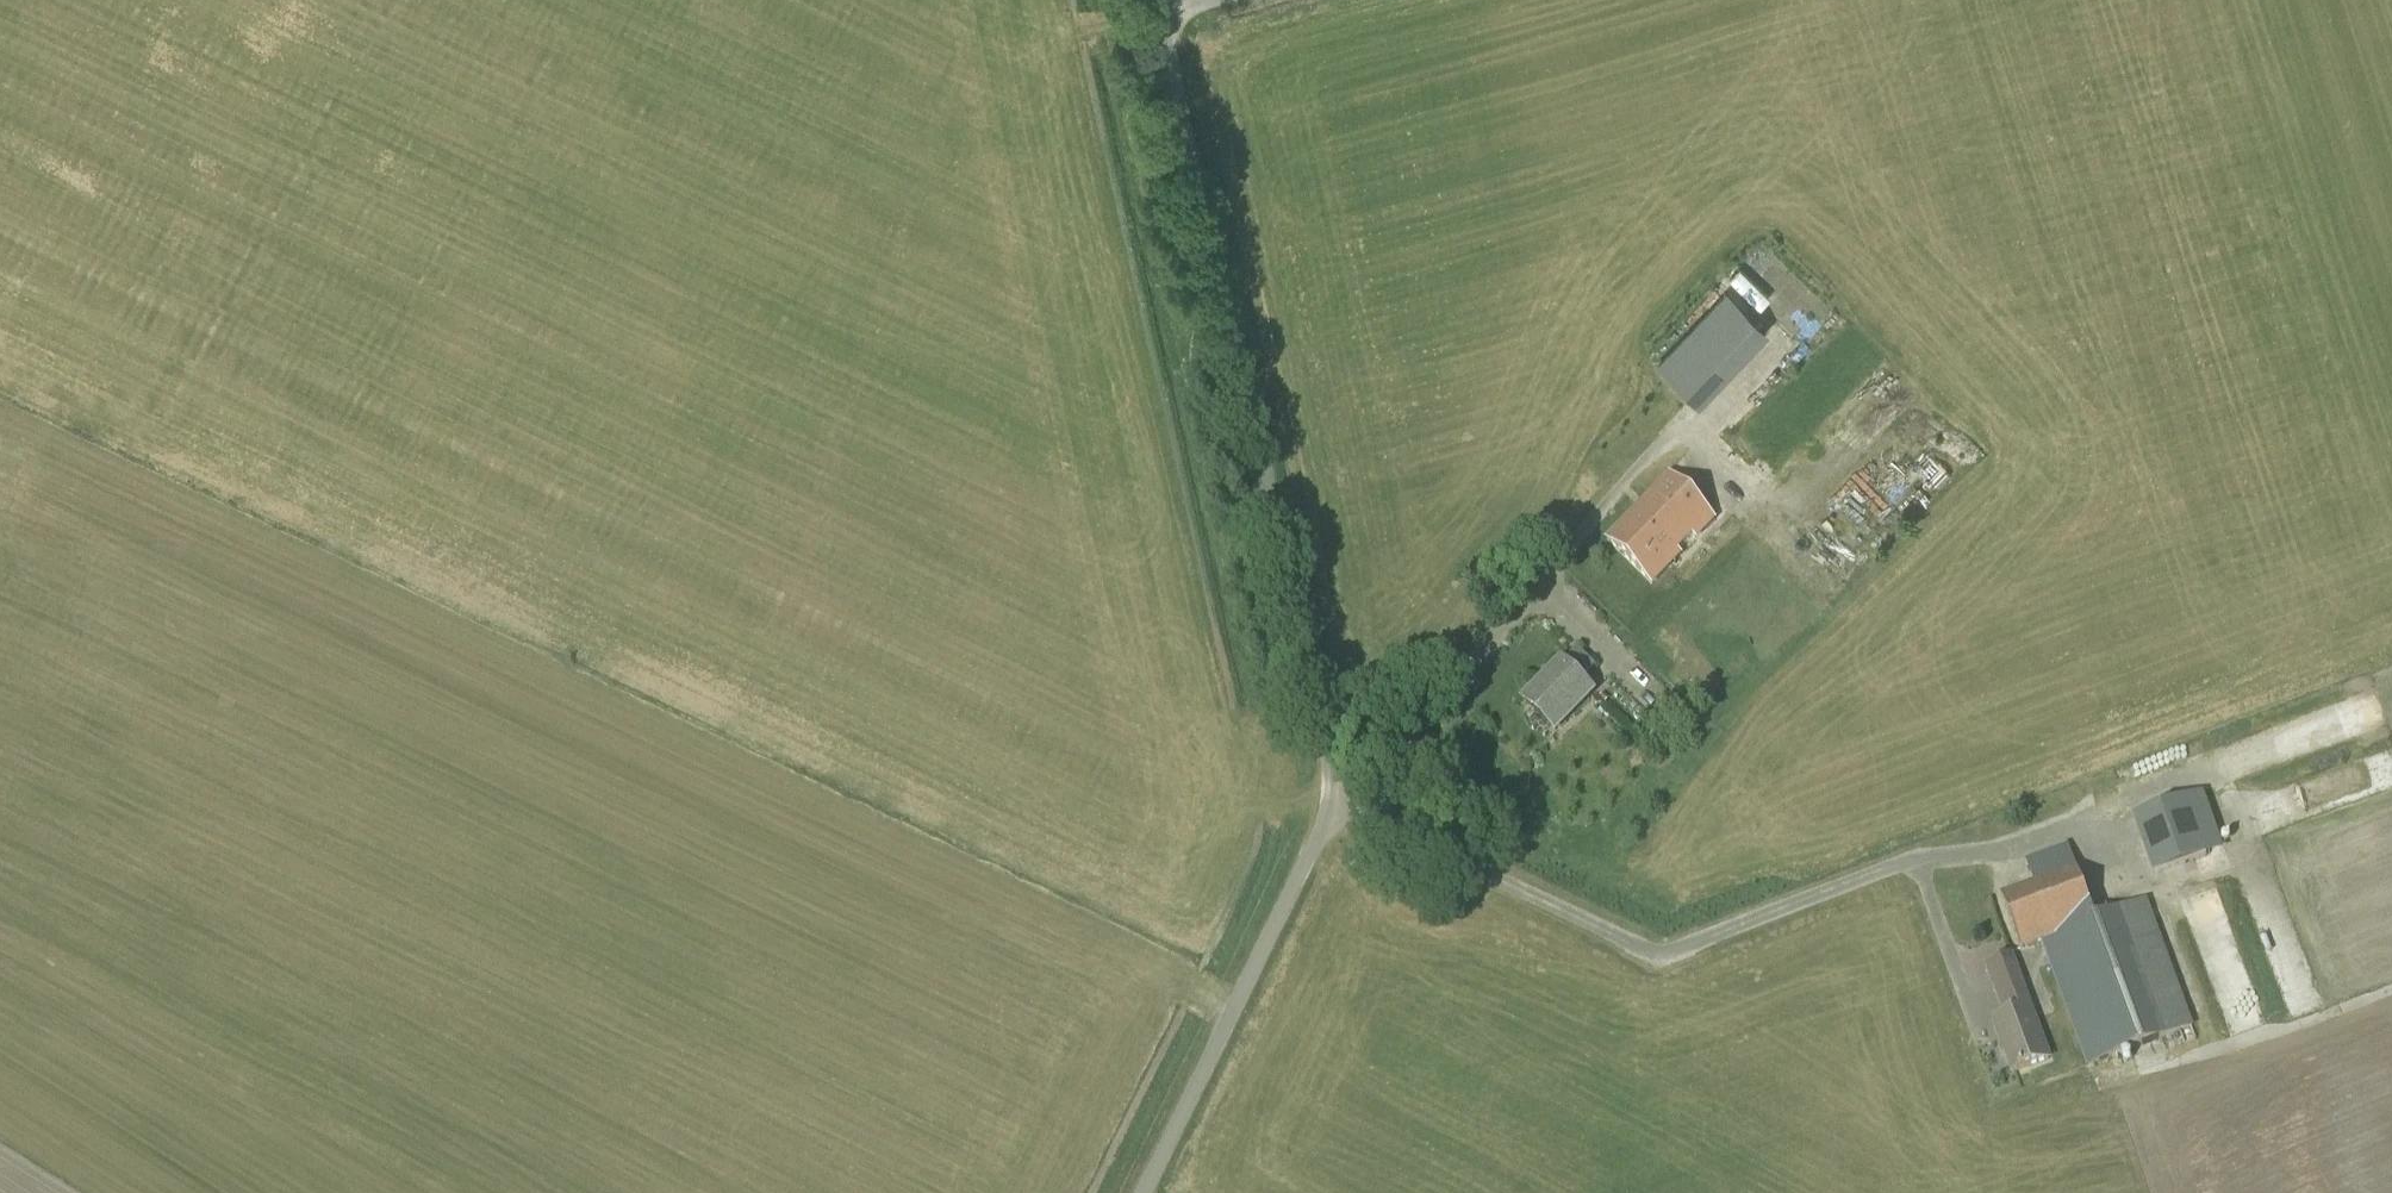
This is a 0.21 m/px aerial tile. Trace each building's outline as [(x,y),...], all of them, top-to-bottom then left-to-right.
[(1758,307),(1768,297),(1739,267),(1728,277),(1758,307)] [(1713,391),(1670,351),(1656,365),(1698,406),(1713,391)] [(1607,540),(1653,586),(1715,520),(1670,476),(1607,540)] [(1596,666),(1577,648),(1563,662),(1561,661),(1522,701),(1556,734),(1595,693),(1582,680),(1596,666)] [(2210,858),(2190,799),(2135,818),(2155,877),(2210,858)] [(2095,919),(2067,845),(2026,860),(2034,883),(2001,895),(2021,951),(2042,943),(2087,1066),(2163,1039),(2194,1028),(2148,900),(2120,910),(2095,919)] [(1987,967),(2006,1018),(1993,1023),(2012,1073),(2048,1060),(2011,958),(1987,967)]
